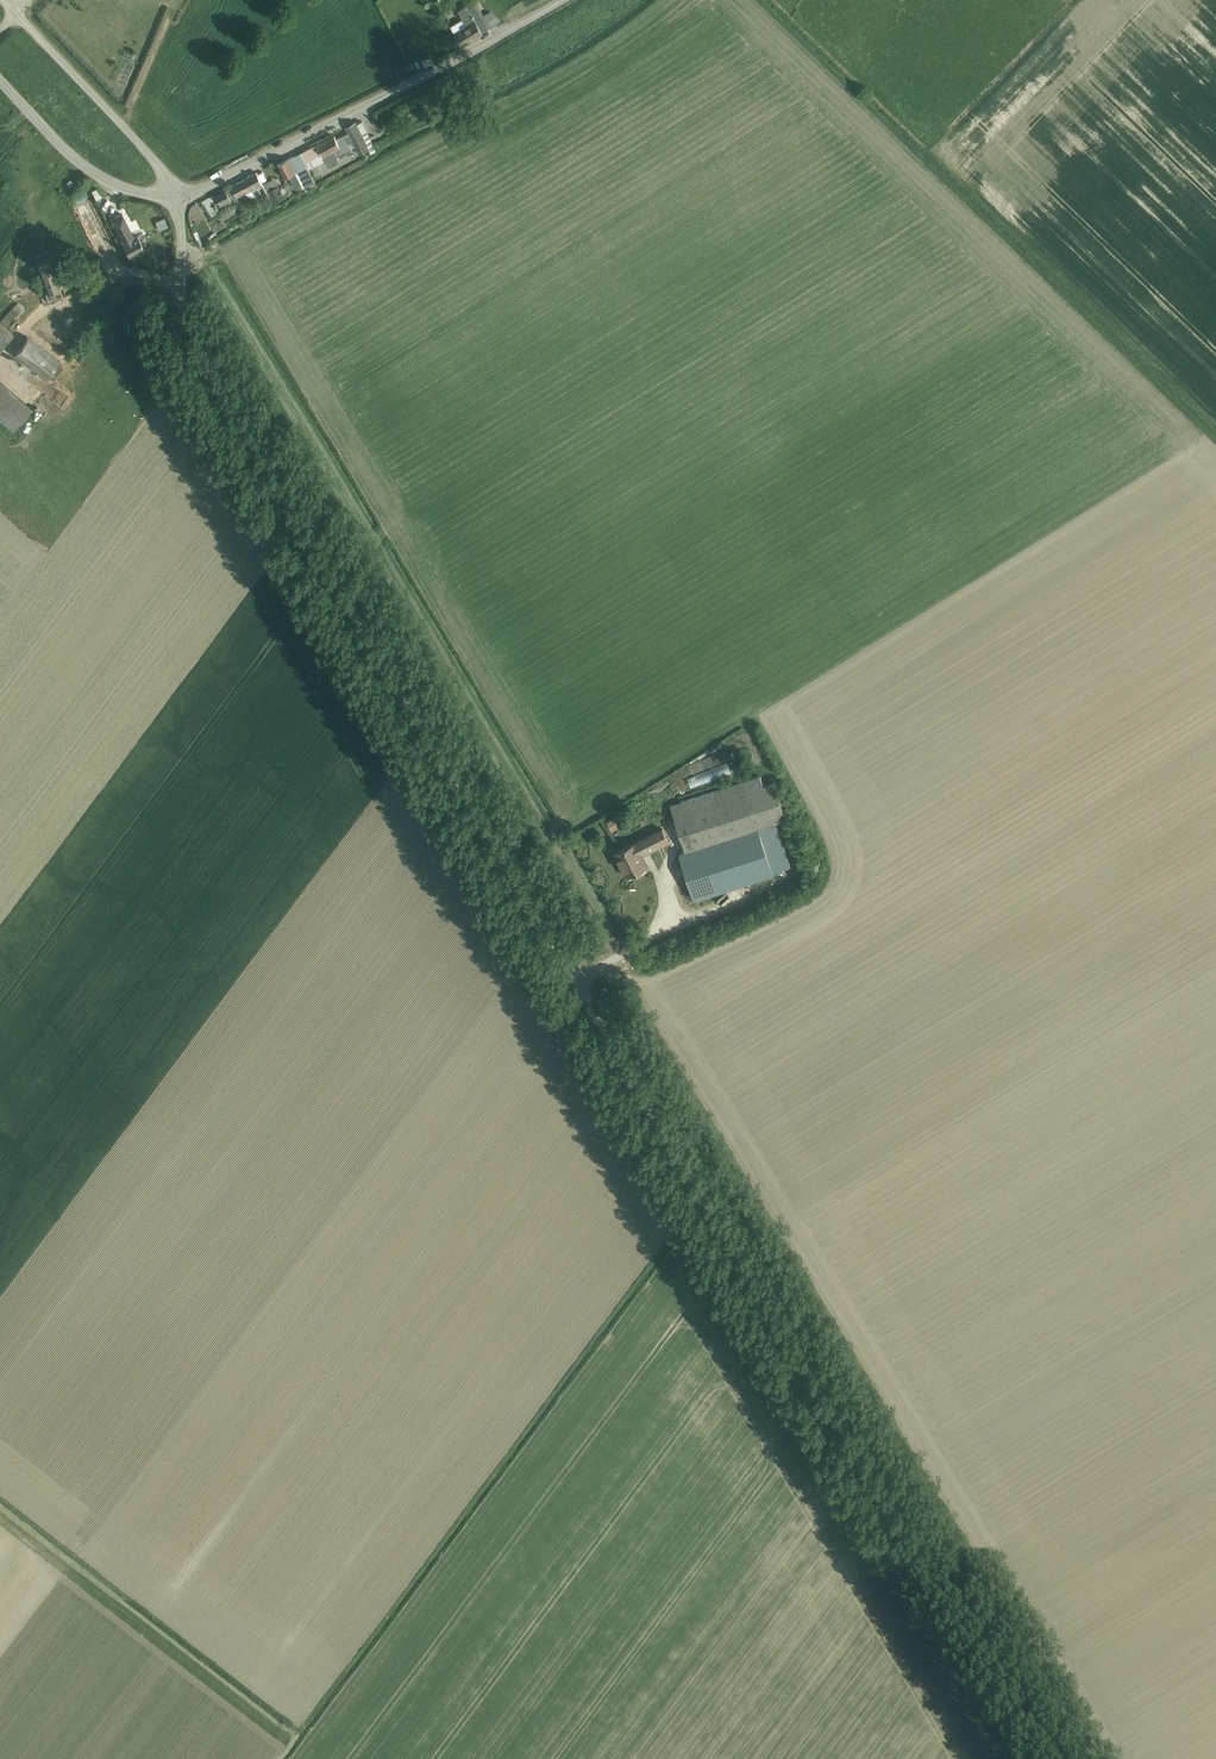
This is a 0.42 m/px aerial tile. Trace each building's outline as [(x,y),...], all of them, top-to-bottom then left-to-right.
[(461,13),(464,18),(452,25),(456,32),(462,44),(491,27),(502,21),(490,11),(484,14),(476,0),(468,5),(469,8),(461,13)] [(428,67),(438,62),(434,52),(423,56),(428,67)] [(334,135),(301,152),(309,169),(325,160),(327,165),(330,166),(338,162),(338,159),(337,156),(352,148),(348,143),(352,140),(359,153),(361,157),(376,150),(361,121),(357,124),(356,122),(346,127),(350,136),(338,142),(334,135)] [(289,157),(278,163),(285,176),(289,174),(296,187),(301,184),(304,188),(316,182),(309,169),(301,152),(289,158),(289,157)] [(238,195),(251,189),(256,198),(268,193),(257,172),(232,185),(238,195)] [(278,184),(268,189),(273,201),(284,196),(278,184)] [(97,187),(92,190),(96,198),(102,195),(97,187)] [(231,198),(226,189),(216,196),(221,204),(231,198)] [(234,205),(220,214),(224,219),(237,211),(234,205)] [(129,255),(144,247),(137,232),(133,234),(122,211),(111,216),(123,239),(122,240),(129,255)] [(93,235),(105,231),(100,214),(88,218),(93,235)] [(107,245),(108,249),(103,251),(110,267),(122,263),(114,242),(107,245)] [(55,290),(59,288),(51,262),(39,266),(48,292),(47,293),(49,300),(57,297),(55,290)] [(6,325),(22,309),(17,305),(1,321),(6,325)] [(12,334),(0,324),(0,348),(12,334)] [(52,380),(62,367),(58,363),(60,361),(27,336),(13,354),(46,378),(47,377),(52,380)] [(0,382),(0,419),(2,421),(13,430),(32,409),(0,382)] [(761,776),(682,802),(670,806),(685,852),(680,853),(695,899),(774,873),(773,872),(790,866),(775,821),(786,818),(775,782),(764,786),(761,776)] [(617,816),(607,822),(613,831),(622,825),(617,816)] [(628,875),(647,866),(642,855),(670,842),(663,829),(617,851),(628,875)]
